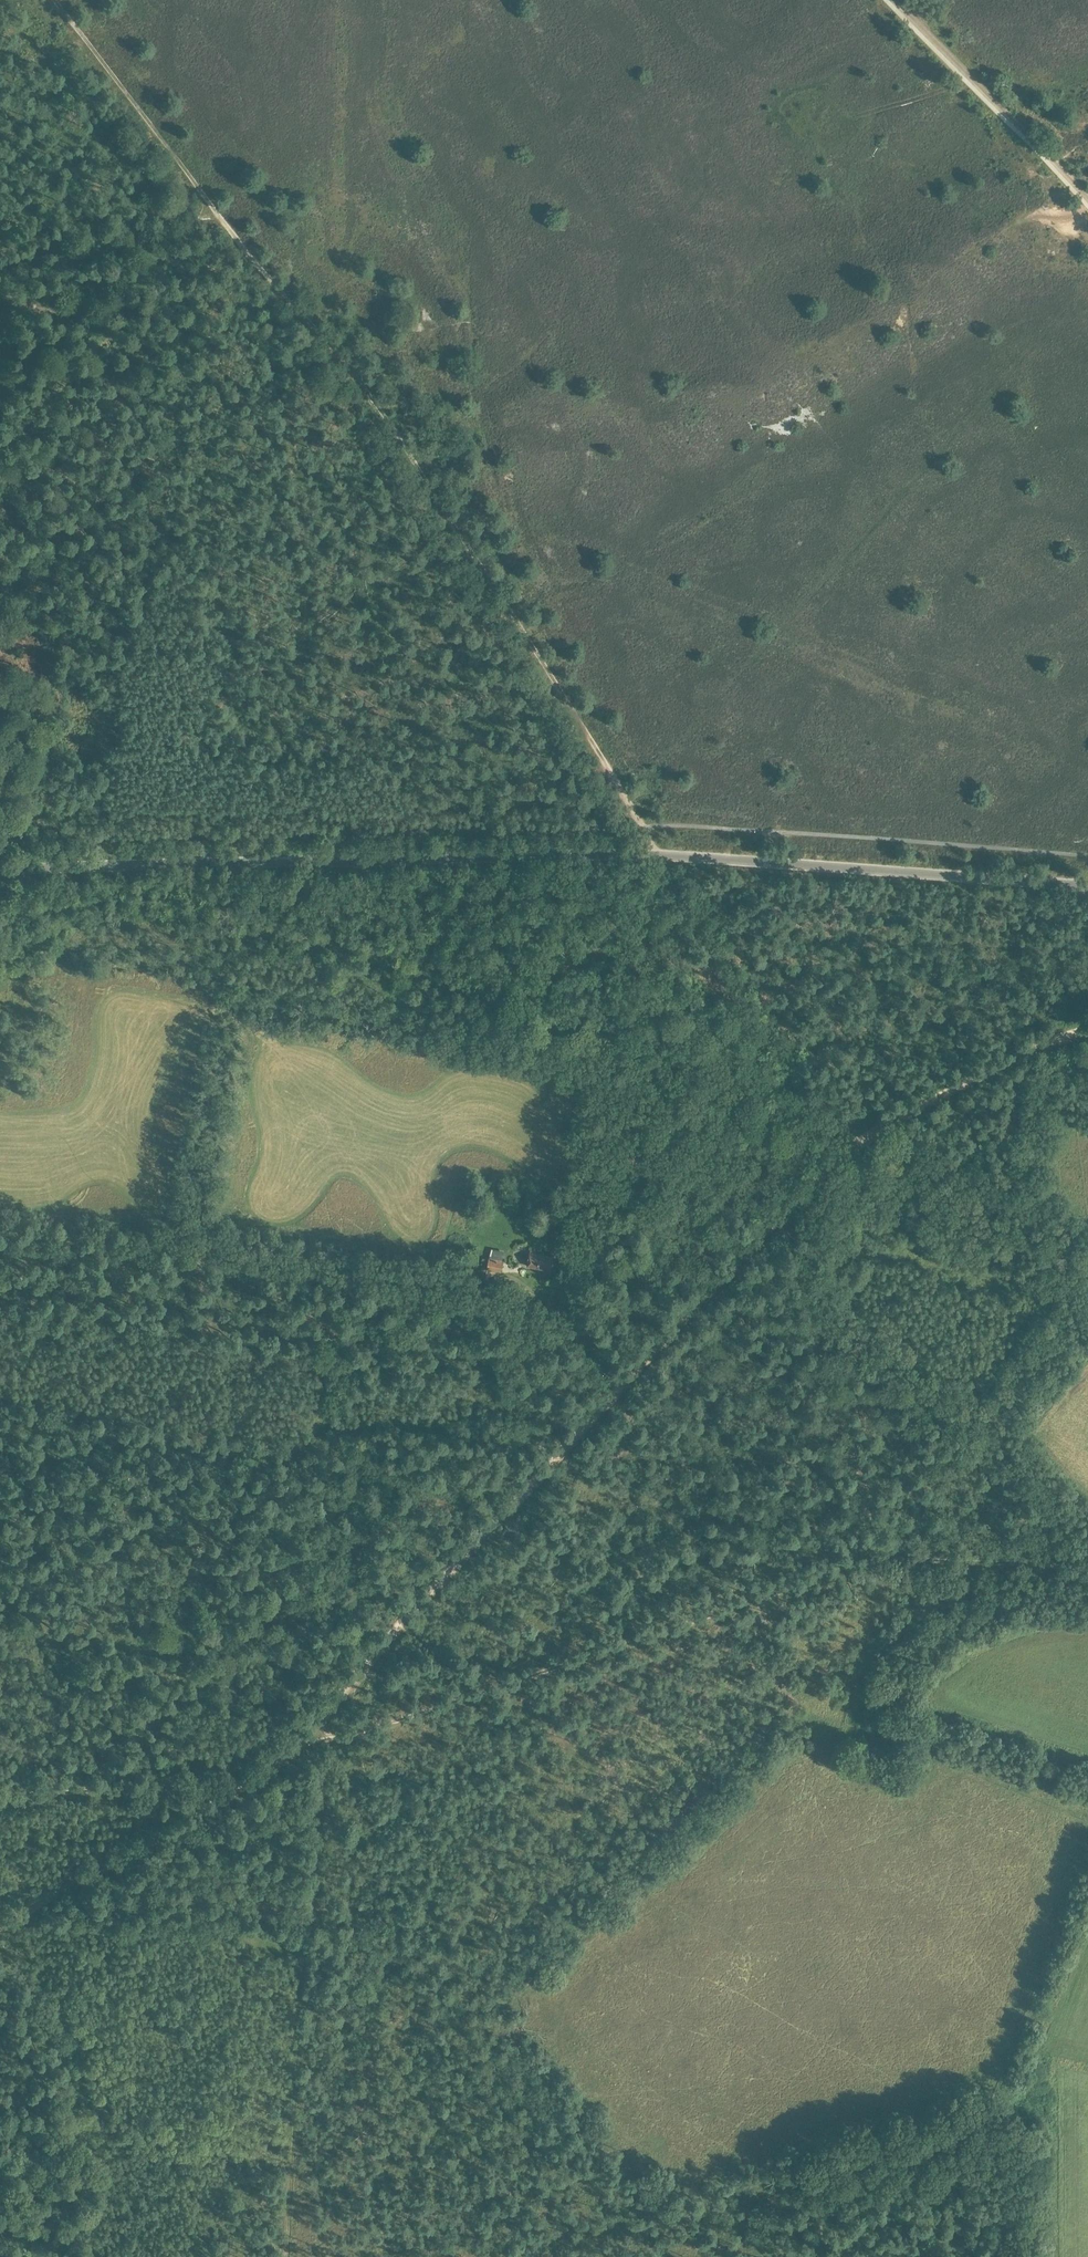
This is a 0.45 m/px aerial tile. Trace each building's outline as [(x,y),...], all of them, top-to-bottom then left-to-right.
[(463,1223),(468,1227),(473,1220),(468,1216),(463,1223)] [(528,1266),(551,1271),(553,1257),(531,1253),(528,1266)] [(487,1270),(501,1273),(503,1261),(490,1259),(487,1270)]
